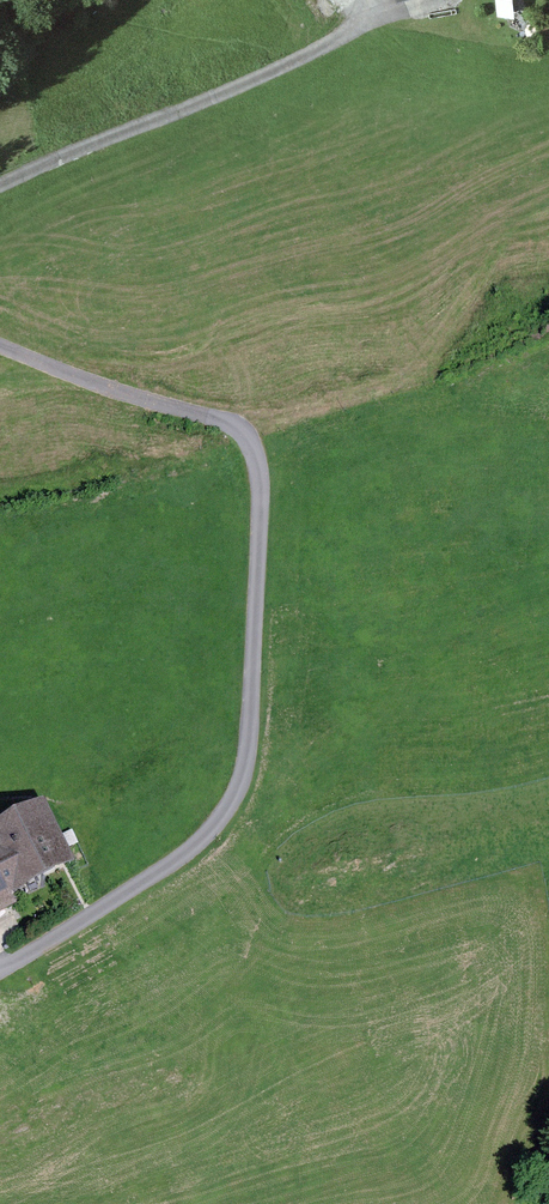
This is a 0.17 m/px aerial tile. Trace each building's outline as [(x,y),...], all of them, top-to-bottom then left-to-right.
[(0,821),(0,910),(13,904),(6,891),(69,860),(40,801),(0,821)]
